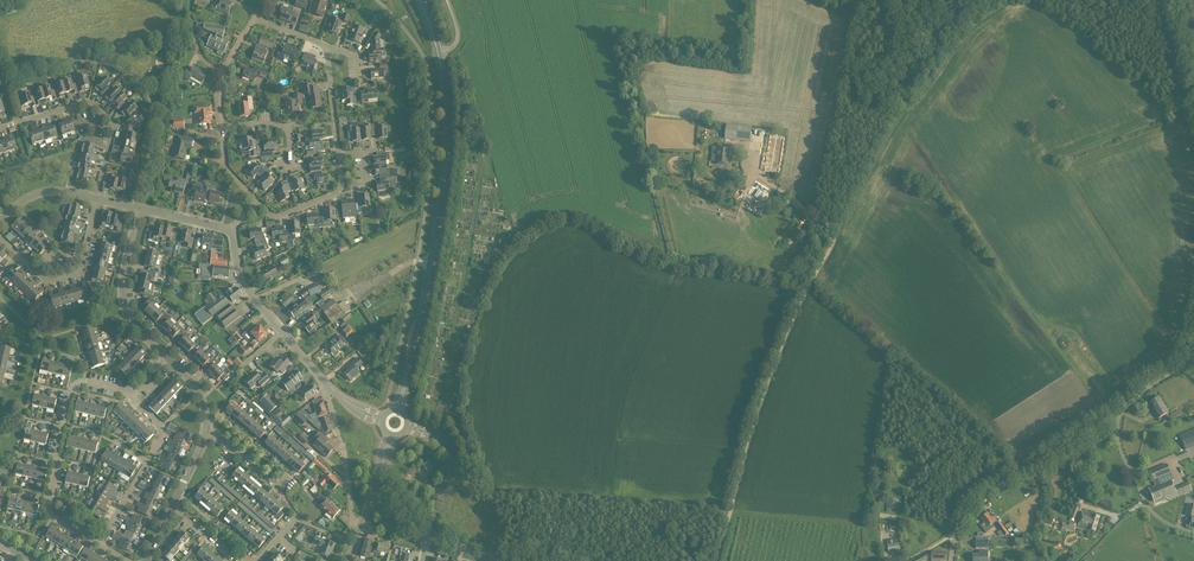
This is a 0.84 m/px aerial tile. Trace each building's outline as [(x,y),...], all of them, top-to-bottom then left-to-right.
[(219,1),(218,0),(215,0),(213,5),(214,6),(217,7),(216,10),(228,15),(232,4),(223,0),(220,0),(219,1)] [(304,9),(306,4),(297,0),(294,6),(304,9)] [(307,0),(312,2),(309,12),(322,17),(326,5),(322,4),(322,2),(318,1),(318,0),(307,0)] [(298,16),(299,13),(281,7),(279,14),(281,15),(280,19),(295,24),(298,16)] [(343,14),(341,21),(348,24),(350,17),(343,14)] [(336,35),(341,22),(331,19),(327,32),(336,35)] [(356,28),(357,25),(352,23),(349,30),(353,31),(350,40),(359,43),(361,37),(362,38),(362,36),(361,36),(363,30),(356,28)] [(228,44),(216,39),(217,36),(222,38),(225,27),(204,24),(203,31),(216,36),(215,38),(211,37),(207,46),(218,51),(217,54),(221,56),(223,53),(224,53),(228,44)] [(308,33),(310,28),(301,25),(299,30),(308,33)] [(371,50),(371,54),(368,54),(369,62),(376,61),(376,62),(377,62),(377,61),(381,61),(380,56),(384,56),(384,48),(380,48),(379,39),(381,36),(376,33),(371,40),(370,40),(371,50)] [(260,46),(259,49),(256,48),(252,60),(263,64),(267,52),(268,48),(272,50),(275,43),(261,38),(258,46),(260,46)] [(285,46),(283,52),(279,51),(276,59),(283,62),(284,59),(289,61),(288,63),(292,64),(297,51),(285,46)] [(305,54),(303,61),(299,59),(297,65),(307,69),(306,73),(313,75),(315,71),(313,70),(316,62),(309,60),(311,56),(305,54)] [(273,68),(276,59),(271,57),(268,66),(273,68)] [(379,65),(380,69),(370,70),(371,80),(384,78),(383,73),(387,73),(387,64),(379,65)] [(250,69),(250,71),(245,69),(242,77),(254,81),(256,75),(259,76),(268,80),(270,73),(255,66),(253,70),(250,69)] [(201,83),(206,75),(200,71),(200,72),(193,68),(191,73),(187,70),(183,78),(188,81),(190,77),(201,83)] [(77,78),(79,83),(75,84),(76,86),(78,93),(85,91),(89,90),(90,88),(89,87),(86,75),(77,78)] [(110,83),(104,78),(95,87),(95,89),(103,96),(108,91),(105,88),(110,83)] [(70,80),(63,82),(66,93),(74,91),(75,94),(78,93),(76,86),(72,87),(70,80)] [(56,84),(58,91),(55,92),(57,100),(61,99),(60,95),(66,93),(63,82),(56,84)] [(318,88),(312,89),(312,85),(302,86),(303,95),(307,95),(307,98),(311,98),(312,109),(321,108),(320,97),(319,97),(318,88)] [(55,92),(51,94),(49,87),(42,89),(45,99),(52,97),(53,101),(57,100),(55,92)] [(108,91),(103,96),(107,101),(109,98),(113,102),(121,93),(115,88),(111,93),(108,91)] [(37,98),(34,99),(36,106),(40,105),(39,101),(45,99),(42,89),(35,91),(37,98)] [(357,104),(356,95),(351,95),(351,89),(340,90),(341,101),(346,101),(346,105),(357,104)] [(361,94),(362,98),(358,98),(358,104),(368,103),(367,101),(377,100),(376,91),(372,91),(371,90),(364,90),(364,94),(361,94)] [(34,99),(30,100),(28,93),(21,95),(23,101),(21,102),(22,106),(31,104),(32,107),(36,106),(34,99)] [(121,93),(113,102),(116,105),(114,107),(118,112),(124,106),(121,103),(126,98),(127,97),(127,96),(125,95),(124,95),(123,96),(121,93)] [(293,96),(294,102),(285,103),(286,116),(299,114),(298,105),(302,104),(301,95),(293,96)] [(252,107),(251,98),(245,98),(246,104),(238,105),(240,117),(249,116),(248,108),(252,107)] [(127,108),(124,106),(118,112),(123,116),(125,114),(130,118),(137,116),(133,113),(137,109),(131,103),(127,108)] [(212,124),(211,107),(194,109),(195,125),(212,124)] [(125,123),(124,129),(133,132),(134,128),(139,129),(141,122),(135,121),(137,116),(130,118),(129,124),(125,123)] [(72,122),(68,123),(67,119),(64,120),(69,135),(75,133),(72,122)] [(172,130),(184,129),(183,119),(171,120),(172,130)] [(61,121),(62,125),(59,125),(62,137),(69,135),(64,120),(61,121)] [(365,123),(360,123),(360,129),(361,141),(370,140),(369,131),(373,131),(373,130),(373,125),(365,125),(365,123)] [(54,127),(51,128),(50,124),(47,125),(51,140),(57,138),(54,127)] [(381,124),(373,125),(373,130),(373,131),(377,130),(378,140),(387,139),(386,133),(391,132),(390,127),(387,127),(387,126),(381,127),(381,124)] [(44,126),(45,130),(41,131),(45,142),(51,140),(47,125),(44,126)] [(726,125),(725,139),(750,142),(752,128),(726,125)] [(360,129),(355,130),(355,126),(347,127),(348,133),(348,139),(353,138),(353,142),(361,141),(360,129)] [(41,131),(38,131),(37,128),(34,129),(38,144),(45,142),(41,131)] [(31,130),(32,133),(29,134),(32,146),(38,144),(34,129),(31,130)] [(133,132),(124,129),(123,133),(127,134),(126,141),(136,144),(137,136),(132,135),(133,132)] [(305,142),(319,141),(323,141),(322,135),(323,135),(323,131),(311,132),(312,138),(305,139),(305,142)] [(9,136),(5,137),(10,153),(12,152),(12,151),(16,150),(13,139),(10,140),(9,136)] [(770,136),(765,172),(779,174),(784,139),(770,136)] [(4,142),(0,143),(4,154),(9,152),(9,153),(10,153),(5,137),(2,138),(4,142)] [(177,137),(172,158),(185,161),(188,146),(191,147),(193,141),(177,137)] [(255,139),(252,140),(252,139),(246,139),(246,138),(242,138),(243,150),(248,150),(249,157),(260,156),(259,142),(256,142),(255,139)] [(263,145),(264,153),(262,153),(262,158),(273,157),(273,153),(276,152),(275,149),(277,149),(276,143),(277,143),(277,139),(265,140),(266,145),(263,145)] [(119,151),(135,155),(136,151),(134,150),(136,144),(126,141),(124,148),(120,147),(119,148),(119,151)] [(305,142),(301,142),(302,146),(309,145),(310,151),(306,151),(307,156),(314,155),(313,151),(321,150),(321,146),(320,146),(319,141),(305,142)] [(81,147),(81,149),(94,152),(94,148),(99,149),(100,146),(84,143),(83,147),(81,147)] [(729,166),(731,145),(718,144),(715,165),(729,166)] [(94,152),(81,149),(80,151),(82,151),(81,156),(97,159),(97,156),(93,155),(94,152)] [(119,151),(117,158),(121,159),(120,163),(131,165),(132,159),(134,159),(135,155),(119,151)] [(377,154),(377,159),(374,159),(374,167),(386,166),(386,161),(389,160),(389,153),(377,154)] [(81,156),(80,160),(78,159),(78,162),(79,162),(90,164),(91,161),(96,162),(97,159),(81,156)] [(310,174),(321,172),(321,168),(322,168),(322,163),(323,162),(322,158),(311,160),(311,164),(309,164),(309,169),(310,174)] [(79,162),(78,166),(77,166),(76,168),(89,171),(90,167),(95,168),(95,165),(90,164),(79,162)] [(257,174),(259,177),(263,174),(265,172),(259,165),(257,167),(254,164),(245,172),(248,175),(249,174),(253,178),(257,174)] [(386,166),(374,167),(375,176),(379,176),(379,180),(396,178),(397,177),(397,169),(390,170),(387,170),(386,166)] [(75,172),(75,174),(87,177),(88,173),(90,174),(91,171),(89,171),(76,168),(76,169),(78,169),(77,173),(75,172)] [(271,173),(268,169),(265,172),(263,174),(259,177),(262,180),(258,184),(262,188),(261,189),(264,192),(273,183),(269,180),(271,178),(268,175),(271,173)] [(117,190),(124,191),(126,182),(130,183),(130,182),(133,183),(135,173),(127,171),(126,180),(123,179),(123,180),(119,179),(119,181),(117,190)] [(321,172),(310,174),(311,182),(317,181),(317,186),(329,185),(328,181),(327,181),(327,176),(322,176),(321,172)] [(75,174),(74,176),(76,177),(75,181),(88,184),(88,182),(86,182),(87,177),(75,174)] [(119,181),(114,180),(114,176),(109,175),(108,182),(111,182),(109,190),(116,192),(117,190),(119,181)] [(296,181),(295,178),(290,180),(289,176),(285,178),(289,188),(290,192),(294,191),(295,192),(300,190),(300,192),(304,190),(300,179),(296,181)] [(379,180),(380,184),(376,184),(377,193),(378,193),(378,198),(386,197),(386,192),(396,191),(395,183),(396,183),(396,182),(397,182),(396,178),(379,180)] [(178,197),(182,198),(186,181),(177,179),(176,183),(169,181),(168,188),(171,188),(170,192),(179,194),(178,197)] [(206,189),(205,193),(206,193),(204,199),(209,200),(208,202),(218,204),(220,194),(211,192),(212,190),(213,188),(216,189),(217,183),(208,181),(207,189),(206,189)] [(756,181),(748,194),(763,203),(772,190),(756,181)] [(206,193),(205,193),(200,192),(202,185),(194,183),(192,191),(196,192),(194,201),(203,203),(204,199),(206,193)] [(290,192),(289,188),(285,189),(284,186),(279,188),(280,190),(276,192),(280,203),(284,201),(283,200),(288,198),(287,194),(290,192)] [(361,210),(357,210),(358,214),(365,213),(365,208),(370,207),(369,195),(360,196),(361,210)] [(357,208),(353,209),(352,201),(346,202),(346,203),(341,204),(342,215),(349,215),(349,217),(358,216),(358,214),(357,210),(357,208)] [(67,208),(66,210),(79,213),(80,209),(82,210),(82,208),(83,207),(69,204),(68,209),(67,208)] [(327,223),(322,224),(323,228),(331,227),(330,221),(335,221),(334,209),(325,210),(327,223)] [(66,210),(66,212),(67,213),(66,217),(77,220),(79,220),(80,218),(78,218),(79,213),(66,210)] [(99,219),(98,226),(97,229),(102,231),(103,227),(104,228),(105,224),(110,225),(112,216),(112,215),(105,213),(103,220),(99,219)] [(322,224),(318,224),(317,215),(311,215),(311,217),(306,218),(307,226),(314,225),(315,229),(323,228),(322,224)] [(109,227),(110,227),(109,229),(114,230),(113,231),(120,233),(122,225),(118,224),(119,218),(112,216),(110,225),(109,227)] [(66,219),(65,223),(63,223),(76,226),(84,228),(85,225),(77,223),(77,220),(66,217),(65,217),(64,219),(66,219)] [(13,232),(10,234),(13,236),(25,223),(23,221),(22,222),(19,220),(11,228),(14,231),(13,232)] [(291,237),(287,237),(288,244),(288,241),(296,240),(295,235),(300,234),(298,220),(293,221),(294,223),(290,224),(291,237)] [(13,236),(15,238),(17,236),(18,234),(21,237),(28,229),(26,226),(27,225),(25,223),(13,236)] [(76,226),(63,223),(63,225),(64,226),(63,230),(79,234),(80,231),(75,230),(76,226)] [(28,229),(21,237),(19,238),(21,240),(22,239),(25,242),(33,233),(31,231),(34,228),(32,226),(29,229),(28,229)] [(272,240),(273,243),(279,242),(280,244),(288,244),(287,237),(287,236),(283,236),(282,226),(275,227),(276,231),(271,231),(272,240)] [(152,230),(151,237),(150,240),(155,241),(156,242),(161,243),(162,238),(164,229),(157,227),(156,231),(152,230)] [(162,238),(161,243),(162,242),(166,242),(167,242),(176,244),(178,234),(171,233),(172,229),(164,227),(164,229),(162,238)] [(262,234),(261,235),(261,229),(249,231),(250,239),(256,238),(256,242),(260,241),(262,244),(266,243),(262,234)] [(33,233),(25,242),(24,243),(26,244),(27,243),(30,246),(38,238),(36,236),(39,232),(37,230),(33,234),(33,233)] [(61,234),(60,236),(73,239),(74,235),(79,237),(79,234),(63,230),(62,234),(61,234)] [(191,234),(183,232),(180,243),(185,244),(184,247),(191,249),(193,240),(190,239),(191,234)] [(73,239),(60,236),(60,238),(61,238),(60,243),(76,246),(77,243),(72,242),(73,239)] [(211,251),(212,237),(203,236),(202,245),(209,246),(208,251),(211,251)] [(41,240),(38,238),(30,246),(33,249),(32,250),(33,252),(46,238),(44,237),(41,240)] [(104,237),(103,241),(97,240),(96,242),(95,245),(100,246),(99,250),(110,252),(112,246),(106,245),(106,242),(107,238),(104,237)] [(213,237),(212,237),(211,251),(211,249),(221,250),(221,247),(222,239),(213,238),(213,237)] [(49,241),(46,238),(33,252),(35,253),(36,252),(39,255),(47,247),(45,245),(49,241)] [(269,242),(266,243),(262,244),(263,248),(253,252),(256,261),(267,256),(265,252),(269,250),(271,249),(269,242)] [(348,250),(346,245),(338,248),(340,254),(348,250)] [(4,258),(7,256),(0,249),(0,258),(7,264),(9,262),(4,258)] [(147,251),(146,259),(157,262),(158,254),(171,257),(172,253),(164,251),(153,249),(152,253),(147,251)] [(93,254),(111,259),(111,258),(109,258),(110,252),(99,250),(99,253),(94,251),(93,254)] [(111,259),(93,254),(92,257),(97,259),(97,262),(107,264),(109,265),(111,259)] [(190,262),(199,264),(201,256),(192,254),(190,262)] [(282,267),(289,262),(286,257),(279,261),(282,267)] [(304,268),(305,271),(315,266),(311,258),(309,259),(311,264),(304,268)] [(146,259),(144,267),(150,268),(149,272),(156,274),(158,274),(159,270),(155,269),(157,262),(146,259)] [(209,260),(209,266),(217,267),(220,267),(220,263),(214,262),(215,259),(209,259),(209,260)] [(90,266),(90,267),(108,271),(109,265),(107,264),(97,262),(96,265),(92,264),(92,262),(86,261),(85,265),(90,266)] [(210,276),(216,277),(217,267),(209,266),(204,266),(199,265),(199,269),(202,270),(201,275),(199,274),(199,275),(198,275),(198,279),(209,281),(210,276)] [(282,278),(274,265),(260,273),(266,282),(268,282),(274,278),(276,281),(282,278)] [(10,282),(17,274),(15,272),(19,268),(17,266),(5,278),(10,282)] [(108,271),(90,267),(89,269),(95,271),(94,274),(104,276),(105,276),(106,271),(108,271)] [(220,267),(217,267),(216,277),(228,278),(229,268),(228,268),(220,267)] [(315,274),(318,273),(316,268),(306,272),(309,278),(315,275),(315,274)] [(20,276),(17,274),(10,282),(14,286),(26,274),(23,272),(20,276)] [(142,274),(140,282),(150,284),(151,281),(153,281),(154,280),(156,274),(149,272),(148,272),(147,276),(142,274)] [(28,276),(26,274),(14,286),(19,291),(26,283),(24,280),(28,276)] [(87,282),(86,283),(89,285),(94,287),(95,283),(95,284),(96,281),(101,282),(100,285),(105,286),(106,283),(105,283),(107,276),(105,276),(104,276),(94,274),(93,277),(88,276),(87,279),(87,282)] [(83,288),(80,289),(83,299),(89,298),(84,282),(83,279),(81,280),(83,288)] [(29,285),(26,283),(19,291),(24,295),(35,283),(32,281),(29,285)] [(138,289),(141,290),(140,294),(143,295),(151,297),(154,285),(150,284),(140,282),(138,289)] [(37,285),(35,283),(24,295),(28,299),(35,291),(33,289),(37,285)] [(307,290),(310,297),(321,291),(327,288),(327,289),(330,287),(328,284),(326,285),(326,286),(322,288),(322,287),(320,288),(318,284),(307,290)] [(72,286),(77,301),(83,299),(80,289),(77,290),(75,285),(73,285),(72,286)] [(71,292),(68,293),(71,303),(77,301),(72,286),(69,286),(71,292)] [(235,287),(230,290),(229,289),(227,288),(222,292),(223,294),(221,295),(227,303),(231,301),(232,302),(241,295),(235,287)] [(322,299),(331,294),(331,293),(334,291),(331,287),(328,289),(319,294),(322,299)] [(65,294),(63,288),(61,289),(65,305),(71,303),(68,293),(65,294)] [(35,291),(28,299),(33,303),(44,291),(42,289),(38,293),(35,291)] [(59,296),(56,297),(59,307),(65,305),(61,289),(58,290),(59,296)] [(59,307),(56,297),(53,297),(52,292),(49,293),(53,308),(59,307)] [(295,306),(302,300),(300,298),(299,299),(297,297),(294,300),(288,292),(281,298),(283,300),(280,303),(285,308),(292,302),(295,306)] [(210,303),(204,308),(194,315),(202,326),(214,316),(217,320),(228,311),(226,308),(229,305),(227,303),(221,295),(215,300),(211,294),(206,298),(210,303)] [(337,306),(332,299),(333,298),(331,296),(329,297),(323,302),(325,304),(324,304),(325,305),(320,309),(324,313),(323,314),(331,323),(341,317),(349,312),(351,311),(353,309),(351,307),(349,308),(346,305),(349,302),(349,301),(348,301),(347,301),(345,303),(343,302),(337,306)] [(145,306),(148,308),(144,312),(150,317),(157,310),(154,306),(156,304),(151,299),(145,306)] [(302,300),(295,306),(289,312),(294,318),(297,315),(298,316),(307,308),(304,306),(306,304),(302,300)] [(237,320),(247,311),(245,308),(245,309),(242,305),(232,314),(237,320)] [(157,310),(150,317),(156,323),(159,319),(162,322),(168,316),(162,310),(160,312),(157,310)] [(249,313),(247,311),(237,320),(242,325),(252,317),(249,314),(249,313)] [(311,315),(304,321),(306,324),(303,327),(309,333),(317,327),(312,321),(315,319),(311,315)] [(162,322),(165,325),(162,328),(167,334),(174,326),(169,321),(171,318),(168,316),(162,322)] [(340,332),(346,338),(353,332),(347,325),(344,323),(340,326),(342,329),(340,332)] [(174,326),(167,334),(173,339),(176,335),(179,338),(184,333),(185,332),(180,327),(178,330),(174,326)] [(263,331),(259,326),(250,334),(254,339),(263,331)] [(83,334),(84,337),(82,337),(83,340),(85,339),(85,341),(95,338),(93,331),(83,334)] [(256,341),(250,346),(253,348),(267,335),(263,331),(254,339),(256,341)] [(227,332),(224,334),(234,346),(242,338),(237,333),(235,335),(232,338),(229,335),(227,332)] [(179,338),(182,341),(178,344),(183,349),(190,342),(187,339),(189,337),(184,333),(179,338)] [(342,339),(340,341),(337,337),(325,347),(332,356),(346,344),(342,339)] [(85,341),(86,344),(84,345),(85,347),(87,347),(87,348),(97,345),(95,338),(85,341)] [(190,342),(183,349),(188,353),(191,350),(194,352),(199,347),(195,342),(197,340),(194,338),(190,342)] [(97,345),(87,348),(89,353),(86,353),(87,356),(89,355),(100,352),(97,345)] [(243,355),(247,351),(242,346),(238,349),(243,355)] [(0,347),(0,353),(10,355),(11,349),(0,347)] [(147,354),(147,355),(139,347),(134,352),(143,362),(143,361),(142,359),(145,356),(147,358),(149,355),(147,354)] [(194,352),(196,355),(193,358),(198,363),(205,356),(202,353),(204,351),(199,347),(194,352)] [(100,352),(89,355),(91,360),(88,360),(89,363),(92,362),(92,363),(102,359),(100,352)] [(143,362),(134,352),(128,358),(138,367),(137,365),(140,361),(141,363),(143,362)] [(208,352),(205,356),(198,363),(202,367),(205,364),(207,367),(208,366),(216,359),(208,352)] [(8,361),(10,355),(0,353),(0,359),(8,361)] [(371,356),(368,353),(361,359),(364,362),(371,356)] [(287,369),(285,368),(290,363),(283,357),(279,362),(276,359),(269,367),(277,373),(279,371),(283,374),(287,369)] [(128,358),(123,363),(133,372),(131,370),(135,367),(136,369),(138,367),(128,358)] [(238,367),(243,364),(239,358),(234,361),(238,367)] [(102,359),(92,363),(93,367),(90,368),(91,370),(104,367),(102,359)] [(208,366),(211,369),(207,372),(212,377),(223,365),(220,362),(220,363),(216,359),(208,366)] [(358,359),(357,359),(345,369),(347,371),(343,374),(345,377),(350,382),(359,374),(356,371),(363,365),(358,359)] [(43,361),(40,371),(47,373),(50,362),(43,361)] [(50,362),(47,373),(55,375),(57,365),(58,364),(50,362)] [(133,372),(123,363),(118,368),(125,376),(129,372),(131,374),(133,372)] [(57,365),(55,375),(62,376),(65,366),(64,366),(58,364),(57,365)] [(231,372),(223,365),(212,377),(217,381),(220,378),(223,380),(231,372)] [(64,367),(62,378),(66,378),(64,387),(67,388),(72,369),(64,367)] [(296,371),(285,379),(281,383),(288,392),(300,382),(298,380),(301,377),(296,371)] [(263,373),(258,377),(254,372),(244,381),(251,389),(258,383),(261,387),(269,380),(263,373)] [(174,381),(168,386),(178,395),(179,395),(177,393),(180,389),(183,390),(184,389),(182,388),(174,381)] [(178,395),(168,386),(163,392),(173,401),(174,400),(171,398),(175,395),(178,396),(178,395)] [(311,386),(304,390),(300,393),(299,394),(298,396),(302,402),(304,402),(306,401),(310,398),(310,399),(317,394),(311,386)] [(244,400),(247,397),(239,389),(235,394),(238,396),(239,395),(244,400)] [(173,401),(163,392),(158,397),(168,406),(169,406),(166,403),(169,400),(173,401)] [(277,407),(267,395),(260,402),(270,413),(277,407)] [(39,409),(42,398),(34,396),(32,407),(39,409)] [(168,406),(158,397),(153,402),(162,412),(163,411),(161,408),(164,405),(168,407),(168,406)] [(49,400),(42,398),(39,409),(47,410),(49,400)] [(1159,398),(1149,404),(1159,419),(1169,413),(1159,398)] [(49,400),(47,410),(54,412),(56,402),(49,400)] [(162,412),(153,402),(147,408),(154,415),(158,411),(162,412)] [(252,403),(249,406),(254,411),(258,407),(253,402),(253,403),(252,403)] [(82,415),(84,405),(77,403),(74,413),(82,415)] [(231,415),(237,408),(232,403),(225,410),(231,415)] [(314,406),(316,413),(309,416),(302,409),(298,413),(309,422),(318,419),(320,423),(318,418),(327,414),(323,403),(314,406)] [(92,406),(84,405),(82,415),(89,417),(92,406)] [(118,418),(126,411),(120,405),(113,413),(116,417),(116,418),(117,419),(118,418)] [(99,408),(92,406),(89,417),(96,419),(99,408)] [(264,412),(258,407),(254,411),(260,416),(263,413),(264,412)] [(99,408),(96,419),(104,420),(106,410),(99,408)] [(237,408),(231,415),(237,420),(243,413),(237,408)] [(271,415),(281,428),(292,419),(288,414),(283,419),(279,415),(282,413),(279,409),(271,415)] [(1178,410),(1170,415),(1173,419),(1180,415),(1178,410)] [(126,411),(118,418),(122,422),(121,423),(122,424),(123,423),(124,424),(131,416),(126,411)] [(246,416),(243,413),(237,420),(242,425),(251,414),(249,412),(246,416)] [(252,415),(251,414),(242,425),(248,430),(254,423),(249,418),(252,415)] [(294,419),(298,423),(303,417),(299,414),(294,419)] [(131,416),(124,424),(127,427),(127,428),(128,430),(129,428),(129,429),(137,421),(131,416)] [(268,418),(266,420),(267,420),(265,423),(269,426),(267,429),(270,431),(276,425),(274,423),(268,418)] [(328,420),(320,423),(318,419),(309,422),(318,430),(320,430),(321,432),(323,432),(323,434),(325,434),(326,437),(332,435),(331,431),(332,431),(328,420)] [(137,421),(129,429),(133,432),(132,434),(133,435),(134,434),(135,434),(142,426),(137,421)] [(254,423),(248,430),(253,435),(260,428),(254,423)] [(147,432),(142,426),(135,434),(138,437),(137,439),(138,440),(140,439),(147,432)] [(175,437),(186,443),(190,435),(175,428),(174,431),(177,433),(175,437)] [(260,428),(253,435),(259,439),(265,432),(260,428)] [(31,443),(33,432),(26,431),(23,441),(31,443)] [(1179,435),(1182,441),(1193,437),(1190,431),(1179,435)] [(33,432),(31,443),(38,445),(41,434),(33,432)] [(153,437),(147,432),(140,439),(143,442),(143,444),(144,445),(145,444),(146,444),(153,437)] [(330,454),(334,449),(324,441),(327,439),(319,433),(315,438),(317,441),(316,442),(330,454)] [(41,434),(38,445),(46,447),(48,436),(41,434)] [(308,441),(301,435),(298,438),(305,444),(308,441)] [(73,449),(76,439),(68,437),(66,448),(73,449)] [(186,443),(175,437),(173,442),(170,440),(168,443),(183,451),(186,443)] [(270,449),(276,442),(271,437),(264,444),(270,449)] [(287,441),(292,446),(294,445),(296,443),(295,443),(296,442),(290,437),(287,441)] [(83,441),(76,439),(73,449),(81,451),(83,441)] [(83,441),(81,451),(88,453),(91,442),(83,441)] [(91,442),(88,453),(96,455),(98,444),(91,442)] [(276,442),(270,449),(276,454),(282,447),(276,442)] [(330,454),(316,442),(313,446),(326,458),(330,454)] [(183,451),(168,443),(166,447),(170,449),(168,453),(179,458),(183,451)] [(287,452),(282,447),(276,454),(281,459),(287,452)] [(108,467),(116,452),(113,450),(111,454),(107,451),(100,462),(108,467)] [(308,451),(305,455),(312,462),(316,458),(312,455),(308,451)] [(120,454),(116,452),(108,467),(115,471),(122,460),(118,458),(120,454)] [(287,452),(281,459),(287,464),(293,457),(295,454),(293,452),(291,455),(287,452)] [(179,458),(168,453),(166,457),(162,456),(160,459),(175,466),(179,458)] [(293,457),(287,464),(292,468),(298,461),(293,457),(296,454),(295,454),(293,457)] [(316,459),(316,458),(312,462),(324,473),(328,470),(316,459)] [(126,462),(122,460),(115,471),(123,475),(131,461),(128,459),(126,462)] [(175,466),(160,459),(159,463),(162,464),(160,469),(171,474),(175,466)] [(131,461),(123,475),(130,480),(136,469),(132,467),(134,463),(131,461)] [(298,461),(292,468),(298,473),(304,466),(298,461)] [(428,461),(422,464),(427,473),(433,469),(428,461)] [(22,478),(25,467),(18,465),(15,476),(22,478)] [(1167,499),(1167,497),(1176,493),(1178,497),(1192,492),(1192,491),(1189,484),(1188,484),(1174,488),(1171,481),(1173,480),(1167,465),(1149,472),(1155,487),(1149,489),(1155,504),(1167,500),(1167,499)] [(32,469),(25,467),(22,478),(30,479),(32,469)] [(7,477),(8,471),(0,469),(0,475),(7,477)] [(40,471),(32,469),(30,479),(37,481),(40,471)] [(237,482),(244,475),(238,470),(232,478),(237,482)] [(47,473),(40,471),(37,481),(45,483),(47,473)] [(152,481),(163,486),(167,479),(152,471),(151,475),(154,477),(152,481)] [(72,486),(75,475),(68,474),(65,484),(72,486)] [(221,474),(216,480),(220,483),(224,477),(221,474)] [(332,478),(327,474),(318,483),(324,489),(328,486),(333,490),(339,484),(332,478)] [(82,477),(75,475),(72,486),(80,488),(82,477)] [(244,475),(237,482),(243,487),(249,480),(244,475)] [(90,479),(82,477),(80,488),(87,489),(90,479)] [(313,479),(310,482),(315,486),(319,481),(317,479),(315,477),(313,479)] [(249,480),(243,487),(248,492),(255,485),(249,480)] [(163,486),(152,481),(150,485),(147,483),(145,487),(160,494),(163,486)] [(102,491),(116,499),(118,495),(115,493),(117,489),(107,483),(102,491)] [(260,489),(255,485),(248,492),(254,497),(260,489)] [(311,491),(316,495),(321,490),(316,485),(311,491)] [(160,494),(145,487),(143,491),(147,492),(145,497),(156,502),(160,494)] [(266,494),(260,489),(254,497),(260,502),(266,494)] [(102,491),(98,498),(108,504),(111,500),(114,502),(116,499),(102,491)] [(200,503),(207,496),(201,491),(195,498),(200,503)] [(228,493),(226,496),(233,502),(235,499),(228,493)] [(333,505),(326,498),(320,493),(315,498),(322,504),(319,507),(326,513),(333,505)] [(266,494),(260,502),(265,506),(272,499),(266,494)] [(212,501),(207,496),(200,503),(206,508),(212,501)] [(156,502),(145,497),(143,501),(139,499),(137,503),(152,510),(156,502)] [(92,505),(107,514),(109,510),(106,508),(108,504),(98,498),(96,501),(95,501),(92,505)] [(272,499),(265,506),(271,511),(277,504),(272,499)] [(15,512),(17,502),(10,500),(7,510),(12,511),(12,513),(14,514),(14,512),(15,512)] [(896,510),(897,500),(890,500),(889,509),(896,510)] [(218,505),(212,501),(206,508),(211,513),(218,505)] [(1082,503),(1077,501),(1071,517),(1075,518),(1079,507),(1081,508),(1081,507),(1082,507),(1083,504),(1082,504),(1082,503)] [(24,503),(17,502),(15,512),(19,513),(20,515),(21,515),(22,513),(22,514),(24,503)] [(32,505),(24,503),(22,514),(27,515),(27,517),(29,517),(29,515),(32,505)] [(152,510),(137,503),(136,506),(139,508),(137,512),(148,518),(152,510)] [(283,509),(277,504),(271,511),(276,516),(273,519),(277,522),(283,515),(280,512),(283,509)] [(1189,504),(1186,516),(1192,517),(1189,529),(1193,530),(1193,506),(1189,504)] [(39,507),(32,505),(29,515),(34,516),(34,518),(36,518),(36,517),(37,517),(39,507)] [(89,513),(99,519),(102,515),(105,517),(107,514),(92,505),(88,512),(89,512),(89,513)] [(218,505),(211,513),(217,518),(223,510),(218,505)] [(326,513),(327,513),(324,516),(329,520),(331,518),(333,519),(340,511),(333,505),(326,513)] [(230,525),(237,517),(231,512),(225,520),(230,525)] [(981,519),(984,523),(981,526),(986,534),(995,528),(992,524),(995,522),(988,513),(981,519)] [(1099,517),(1083,513),(1079,526),(1095,531),(1099,517)] [(126,522),(141,529),(144,521),(133,516),(131,520),(128,519),(126,522)] [(237,517),(230,525),(236,529),(242,522),(237,517)] [(272,524),(265,518),(263,520),(270,527),(272,524)] [(322,519),(319,523),(324,527),(328,524),(322,519)] [(1010,525),(1013,524),(1012,521),(1005,525),(1009,533),(1013,531),(1010,525)] [(1076,523),(1067,521),(1067,524),(1061,523),(1060,531),(1067,532),(1067,529),(1075,531),(1076,523)] [(141,529),(126,522),(124,526),(128,527),(126,532),(137,537),(141,529)] [(248,527),(242,522),(236,529),(241,534),(248,527)] [(248,527),(241,534),(247,539),(253,532),(248,527)] [(1009,533),(1005,528),(997,533),(1000,537),(1005,536),(1009,533)] [(52,542),(58,533),(51,529),(46,538),(50,540),(49,542),(51,543),(52,541),(52,542)] [(120,534),(119,538),(133,545),(133,544),(136,546),(138,542),(135,541),(137,537),(126,532),(124,536),(120,534)] [(259,536),(253,532),(247,539),(253,544),(259,536)] [(58,533),(52,542),(56,544),(56,546),(57,547),(58,545),(58,546),(64,537),(58,533)] [(182,533),(177,539),(184,545),(189,540),(182,533)] [(265,541),(259,536),(253,544),(258,549),(265,541)] [(70,540),(64,537),(58,546),(62,548),(62,550),(63,551),(65,549),(70,540)] [(988,537),(976,538),(976,541),(975,541),(976,549),(989,549),(988,537)] [(133,545),(119,538),(117,541),(120,543),(118,547),(129,553),(133,545)] [(332,551),(334,545),(325,541),(325,542),(316,538),(313,544),(322,548),(320,554),(327,557),(330,550),(332,551)] [(177,539),(172,544),(179,551),(184,545),(177,539)] [(365,539),(365,541),(360,557),(369,559),(371,549),(374,550),(375,546),(371,544),(371,542),(371,541),(365,539)] [(70,540),(65,549),(69,552),(69,554),(70,555),(71,553),(77,544),(70,540)] [(77,544),(71,553),(75,556),(75,558),(76,559),(77,557),(78,557),(83,548),(77,544)] [(172,544),(167,550),(174,556),(179,551),(172,544)] [(380,555),(381,553),(385,554),(387,547),(379,544),(378,546),(375,546),(374,550),(373,553),(380,555)] [(899,551),(898,544),(887,546),(888,554),(899,551)] [(203,560),(209,553),(204,548),(197,556),(203,560)] [(92,553),(85,550),(80,559),(84,560),(87,560),(92,553)] [(167,550),(162,555),(168,560),(170,560),(174,556),(167,550)] [(987,551),(979,552),(979,555),(973,556),(973,560),(988,560),(987,551)] [(405,555),(406,554),(400,552),(400,556),(405,558),(404,560),(412,560),(413,556),(405,555)] [(932,552),(932,560),(939,560),(945,560),(946,552),(932,552)] [(209,553),(203,560),(204,560),(212,560),(215,558),(209,553)]
